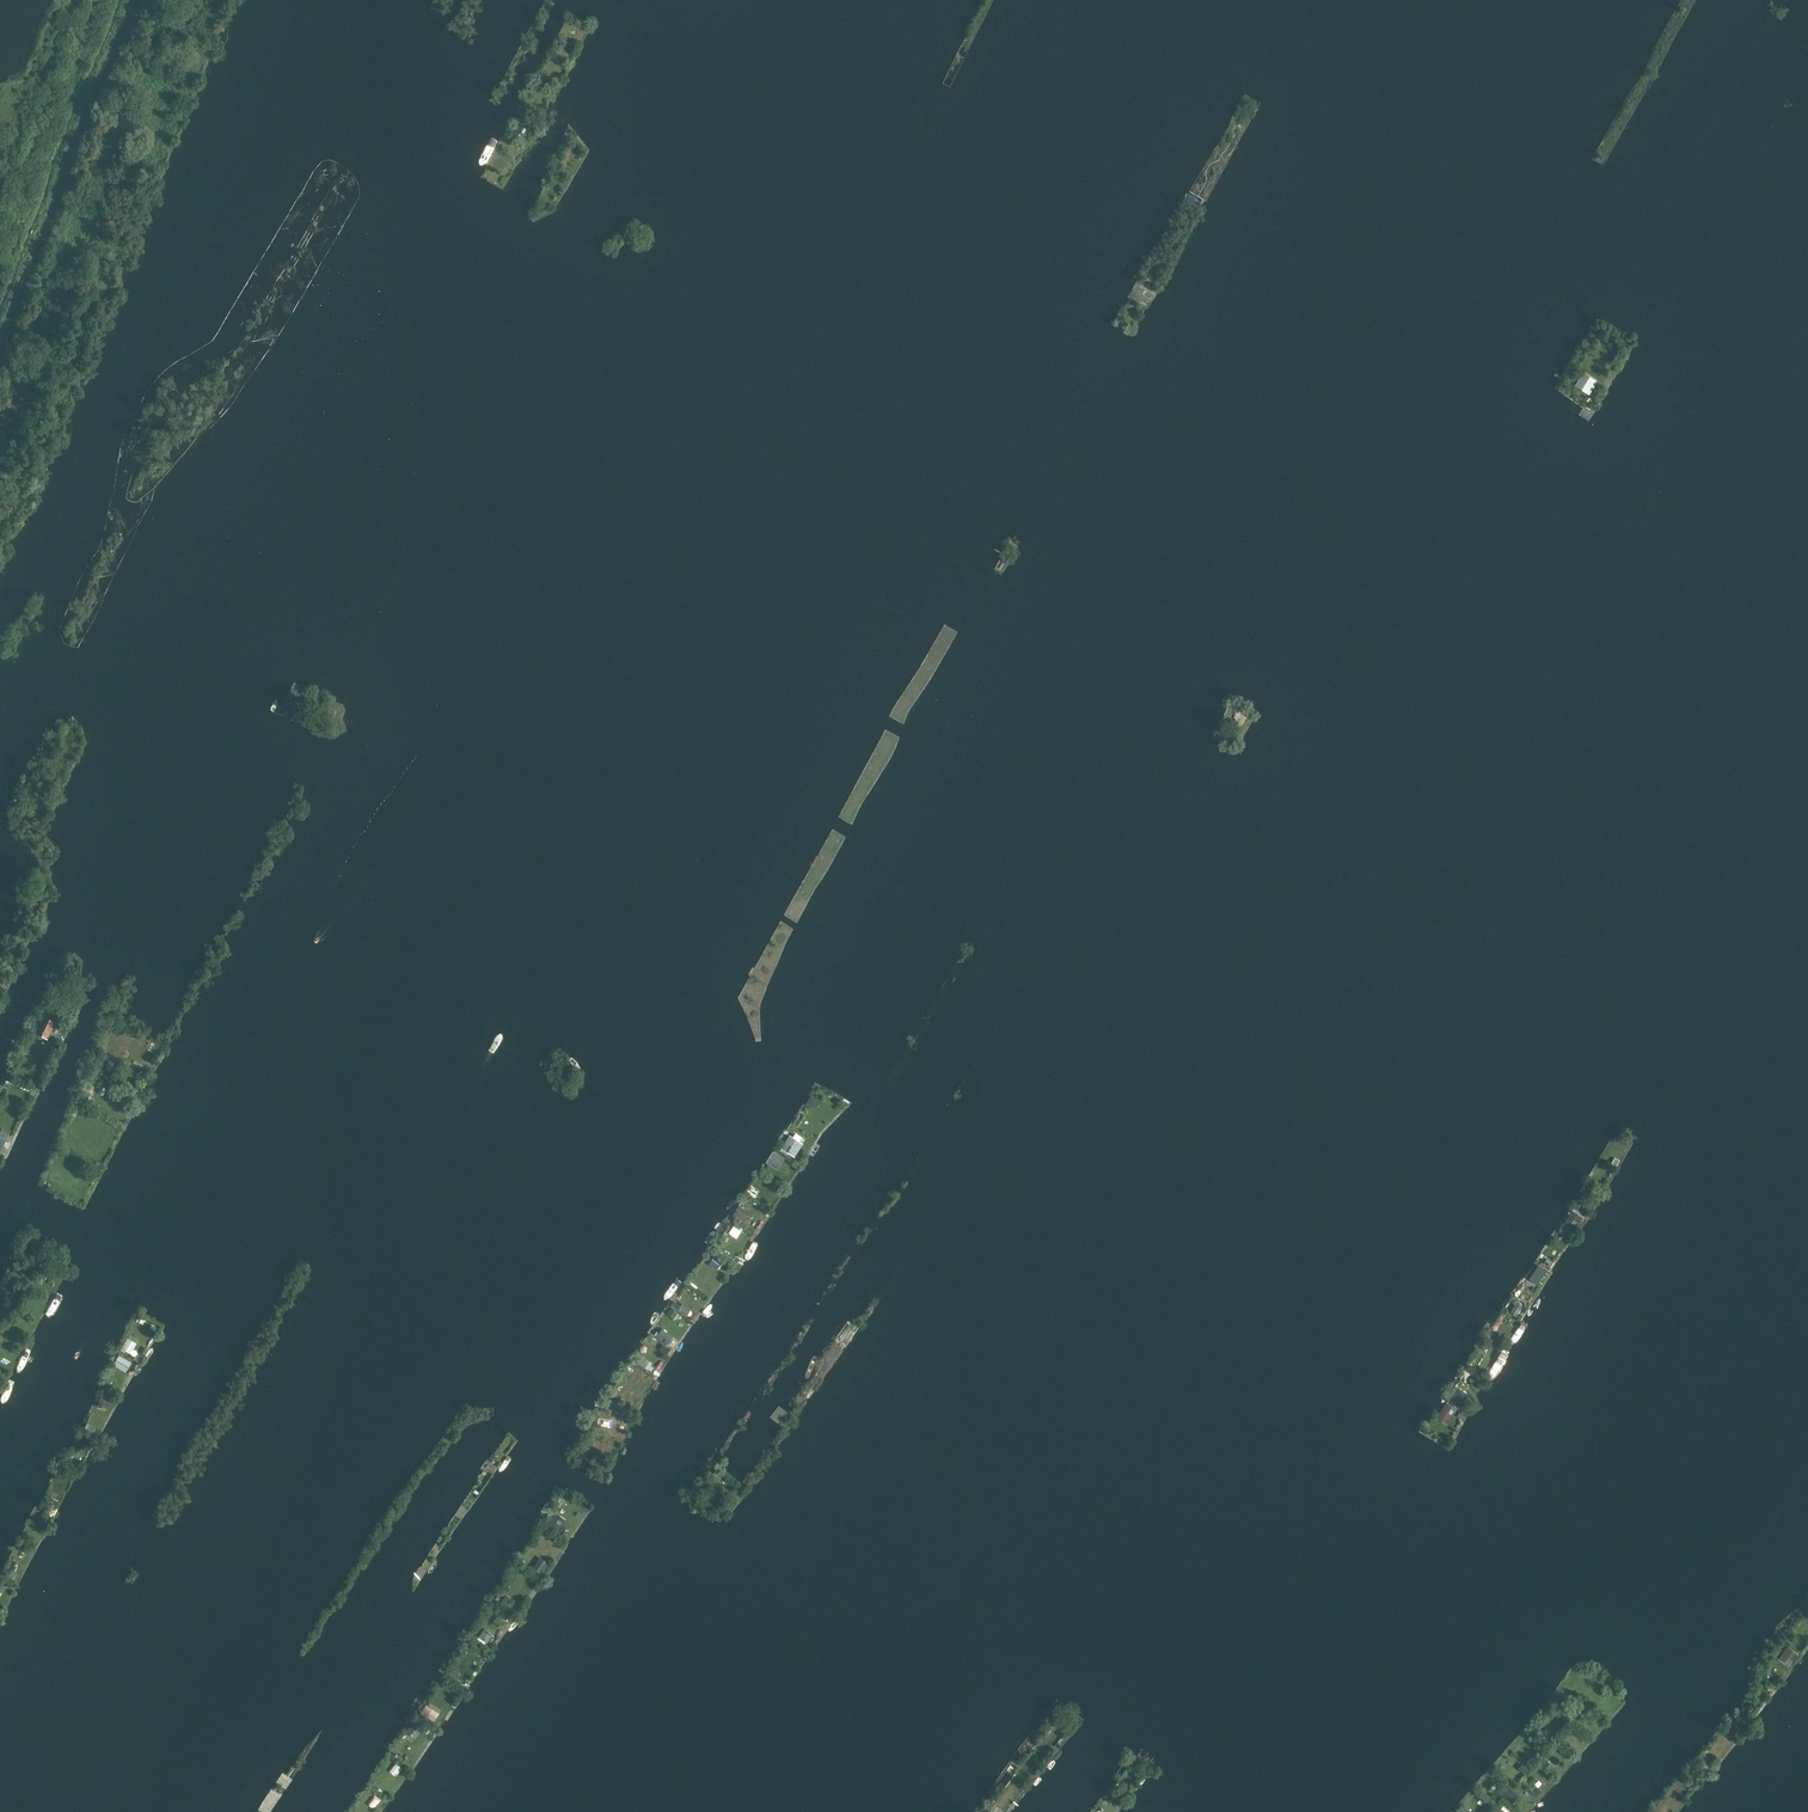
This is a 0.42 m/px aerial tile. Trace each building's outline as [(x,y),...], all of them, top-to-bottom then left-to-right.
[(522,123),(517,130),(525,135),(529,128),(522,123)] [(1147,274),(1143,283),(1149,286),(1154,277),(1147,274)] [(1582,375),(1576,386),(1589,394),(1595,383),(1582,375)] [(47,1040),(55,1024),(42,1017),(34,1034),(47,1040)] [(798,1118),(794,1124),(798,1127),(802,1121),(798,1118)] [(1,1155),(10,1135),(0,1131),(0,1155),(1,1155)] [(782,1149),(781,1151),(787,1155),(788,1153),(795,1157),(803,1144),(789,1135),(781,1149),(782,1149)] [(774,1152),(766,1163),(778,1170),(785,1159),(774,1152)] [(1614,1157),(1610,1164),(1615,1167),(1619,1160),(1614,1157)] [(740,1206),(733,1217),(739,1221),(741,1218),(746,1221),(748,1217),(744,1214),(746,1210),(740,1206)] [(1571,1211),(1565,1221),(1576,1228),(1582,1218),(1571,1211)] [(735,1223),(732,1227),(740,1232),(743,1228),(735,1223)] [(1562,1224),(1557,1231),(1567,1238),(1572,1231),(1562,1224)] [(715,1255),(712,1259),(720,1265),(723,1261),(715,1255)] [(1546,1259),(1543,1265),(1548,1268),(1552,1262),(1546,1259)] [(1537,1265),(1529,1277),(1538,1282),(1545,1271),(1537,1265)] [(1514,1304),(1510,1311),(1517,1315),(1523,1305),(1517,1301),(1514,1304)] [(683,1304),(678,1312),(686,1318),(692,1310),(683,1304)] [(672,1309),(668,1314),(674,1319),(675,1318),(677,1320),(681,1316),(678,1314),(672,1309)] [(662,1329),(656,1338),(667,1346),(673,1337),(662,1329)] [(127,1339),(120,1351),(123,1352),(124,1350),(131,1354),(136,1344),(127,1339)] [(136,1353),(133,1360),(138,1363),(142,1357),(136,1353)] [(640,1362),(639,1364),(643,1367),(644,1365),(652,1369),(657,1360),(646,1353),(640,1362)] [(119,1357),(114,1366),(125,1372),(130,1363),(119,1357)] [(1452,1391),(1446,1401),(1459,1409),(1465,1399),(1452,1391)] [(101,1394),(99,1402),(108,1404),(110,1396),(101,1394)] [(1445,1403),(1437,1416),(1448,1422),(1456,1410),(1445,1403)] [(1459,1410),(1456,1417),(1464,1421),(1467,1414),(1459,1410)] [(717,1469),(710,1477),(717,1483),(724,1475),(717,1469)] [(46,1496),(44,1501),(53,1506),(57,1501),(50,1497),(50,1498),(46,1496)] [(45,1510),(41,1516),(47,1520),(51,1514),(45,1510)] [(545,1521),(543,1525),(556,1534),(562,1524),(553,1518),(549,1524),(545,1521)] [(541,1558),(533,1568),(543,1575),(550,1564),(541,1558)] [(10,1563),(3,1576),(11,1581),(19,1567),(10,1563)] [(507,1595),(502,1602),(508,1606),(513,1599),(507,1595)] [(486,1629),(479,1638),(488,1643),(494,1635),(486,1629)] [(1788,1646),(1782,1655),(1792,1663),(1799,1654),(1788,1646)] [(459,1667),(449,1670),(452,1678),(461,1675),(459,1667)] [(427,1705),(419,1717),(433,1726),(441,1714),(427,1705)] [(1743,1707),(1739,1713),(1745,1718),(1750,1712),(1743,1707)] [(414,1723),(407,1732),(416,1739),(423,1729),(414,1723)] [(1547,1729),(1541,1736),(1547,1741),(1553,1734),(1547,1729)] [(1530,1756),(1525,1762),(1529,1766),(1534,1760),(1530,1756)] [(1701,1762),(1697,1767),(1705,1773),(1709,1768),(1701,1762)] [(1524,1766),(1520,1771),(1525,1775),(1529,1770),(1524,1766)] [(1123,1780),(1117,1789),(1125,1795),(1131,1787),(1123,1780)] [(1506,1785),(1499,1794),(1511,1805),(1519,1796),(1506,1785)]
